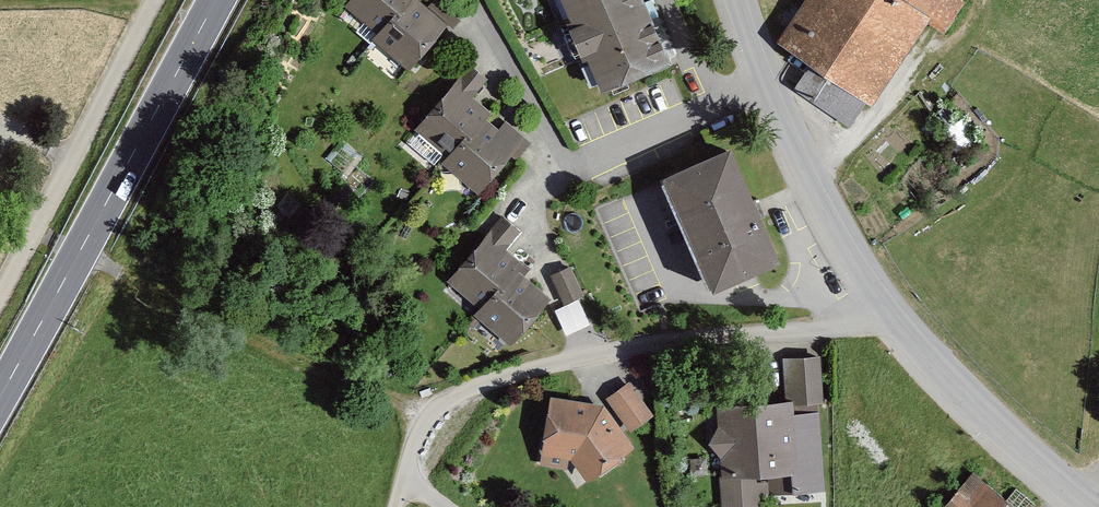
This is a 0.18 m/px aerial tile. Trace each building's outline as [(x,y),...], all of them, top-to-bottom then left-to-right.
[(345,13),(379,39),(373,47),(411,77),(450,28),(418,3),(420,0),(355,0),(345,13)] [(447,0),(439,0),(431,9),(455,29),(466,16),(447,0)] [(649,0),(569,0),(609,91),(676,62),(649,0)] [(782,44),(815,65),(796,93),(852,130),(869,103),(878,109),(932,27),(944,34),(964,4),(958,0),(811,0),(782,44)] [(497,116),(478,101),(492,83),(472,67),(418,135),(451,161),(445,169),(483,199),(522,150),(490,125),(497,116)] [(777,251),(731,144),(665,172),(711,279),(777,251)] [(526,270),(507,255),(521,237),(501,221),(446,289),(480,316),(474,323),(512,353),(551,304),(519,279),(526,270)] [(581,303),(571,274),(554,280),(564,309),(581,303)] [(782,356),(785,395),(713,401),(721,506),(753,506),(763,506),(762,495),(826,490),(820,410),(825,400),(821,353),(782,356)] [(630,388),(611,404),(636,435),(656,419),(630,388)] [(545,462),(576,465),(592,487),(638,453),(606,410),(551,404),(545,462)] [(976,477),(951,506),(1011,506),(976,477)]
